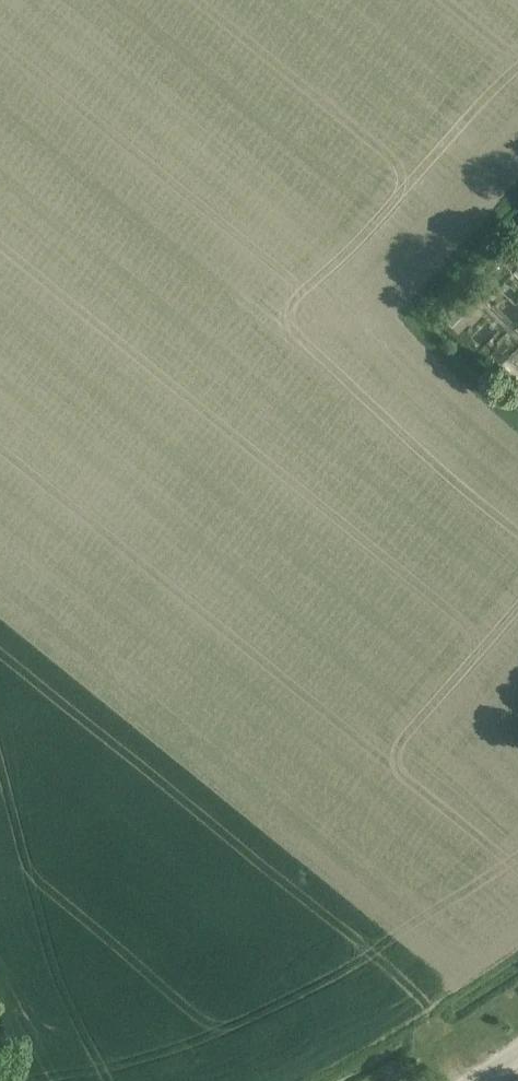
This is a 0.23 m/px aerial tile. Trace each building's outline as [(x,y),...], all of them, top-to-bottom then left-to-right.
[(471,288),(444,315),(459,330),(470,320),(473,323),(485,310),(475,301),(480,296),(471,288)]
